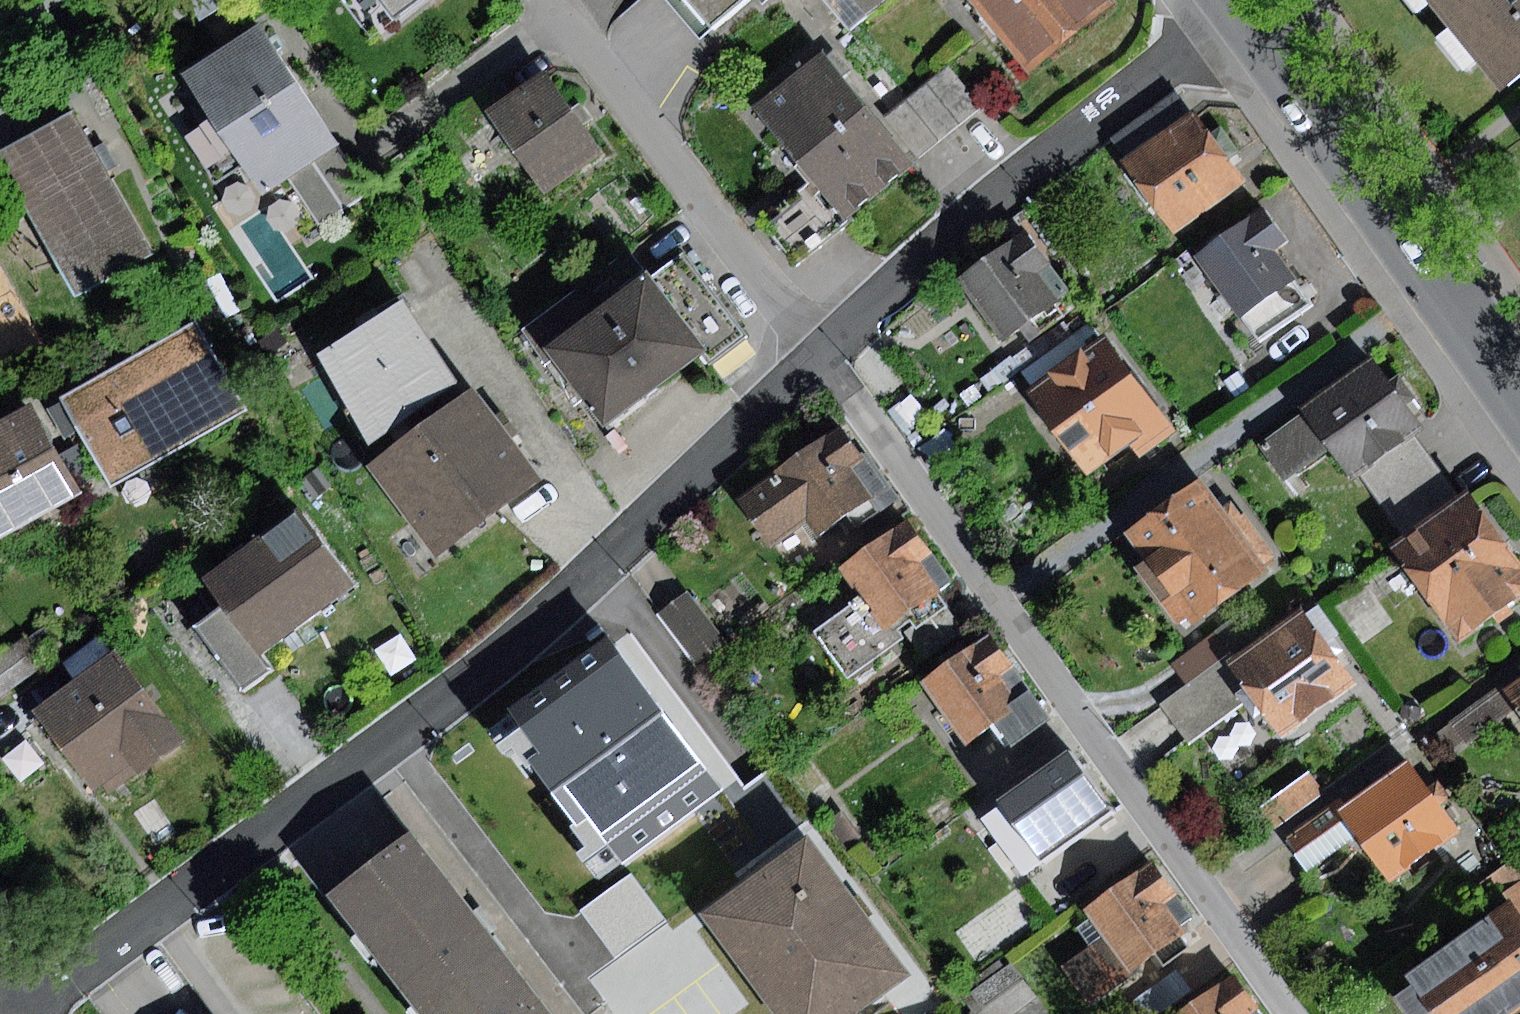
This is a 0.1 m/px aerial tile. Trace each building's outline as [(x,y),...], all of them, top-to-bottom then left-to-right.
[(396,17),(418,0),(383,0),(396,17)] [(712,25),(742,0),(691,0),(712,25)] [(850,39),(897,0),(818,0),(850,39)] [(1116,2),(1115,0),(971,0),(1029,72),(1116,2)] [(1503,90),(1519,76),(1519,0),(1429,0),(1503,90)] [(259,22),(181,74),(260,194),(286,177),(338,142),(259,22)] [(827,50),(753,108),(811,181),(842,222),(917,164),(882,120),(827,50)] [(949,67),(906,101),(942,145),(984,111),(949,67)] [(515,96),(490,116),(548,195),(603,155),(546,75),(515,96)] [(490,116),(515,96),(499,76),(453,113),(469,133),(490,116)] [(1113,139),(1130,162),(1191,116),(1174,94),(1113,139)] [(882,120),(917,164),(942,145),(906,101),(882,120)] [(72,111),(0,152),(0,163),(76,296),(152,253),(72,111)] [(1125,163),(1177,235),(1248,184),(1197,112),(1191,116),(1130,162),(1125,163)] [(371,191),(338,142),(286,177),(319,226),(371,191)] [(842,222),(811,181),(761,219),(796,266),(847,228),(842,222)] [(1262,205),(1196,254),(1243,318),(1295,280),(1275,252),(1289,241),(1262,205)] [(1026,230),(958,279),(1003,341),(1031,321),(1040,333),(1064,316),(1055,303),(1070,292),(1026,230)] [(630,245),(516,329),(573,405),(580,399),(601,428),(704,351),(712,362),(749,336),(684,250),(652,274),(630,245)] [(1313,303),(1295,280),(1243,318),(1261,343),(1313,303)] [(459,385),(405,299),(316,355),(371,441),(459,385)] [(195,320),(61,398),(112,487),(247,409),(195,320)] [(1020,372),(1032,388),(1101,338),(1090,322),(1020,372)] [(1032,388),(1028,391),(1087,473),(1129,443),(1140,457),(1175,432),(1106,336),(1101,338),(1032,388)] [(1375,362),(1257,444),(1284,482),(1331,449),(1350,477),(1359,472),(1415,432),(1421,428),(1375,362)] [(474,387),(367,467),(437,560),(543,480),(474,387)] [(81,493),(32,404),(0,422),(0,538),(81,493)] [(842,423),(736,499),(771,548),(804,524),(814,537),(839,520),(849,533),(897,499),(842,423)] [(944,428),(919,447),(945,469),(959,448),(944,428)] [(1464,501),(1415,432),(1359,472),(1409,540),(1464,501)] [(1202,478),(1126,531),(1170,595),(1159,602),(1177,627),(1189,618),(1193,624),(1265,576),(1258,566),(1275,554),(1245,511),(1231,520),(1202,478)] [(1395,551),(1461,640),(1519,597),(1519,573),(1519,572),(1519,562),(1470,495),(1464,501),(1409,540),(1395,551)] [(223,608),(257,655),(352,585),(297,510),(203,579),(223,608)] [(910,521),(840,568),(860,598),(882,630),(907,613),(916,626),(946,606),(937,592),(952,582),(910,521)] [(686,589),(656,612),(696,663),(726,640),(686,589)] [(882,630),(860,598),(813,630),(848,679),(895,647),(882,630)] [(1300,610),(1227,663),(1253,697),(1282,738),(1356,684),(1327,644),(1339,636),(1317,605),(1304,615),(1300,610)] [(257,655),(223,608),(198,625),(243,690),(268,672),(257,655)] [(1240,609),(1171,661),(1186,682),(1221,656),(1230,649),(1235,655),(1261,636),(1240,609)] [(990,634),(922,682),(966,744),(992,725),(1008,749),(1051,719),(990,634)] [(78,681),(115,653),(102,635),(64,663),(78,681)] [(47,664),(26,636),(0,655),(0,698),(47,664)] [(526,720),(589,804),(688,730),(626,646),(526,720)] [(78,681),(34,713),(93,791),(103,783),(109,792),(180,740),(115,653),(78,681)] [(1221,656),(1186,682),(1159,703),(1190,744),(1253,697),(1227,663),(1221,656)] [(1505,690),(1518,708),(1519,711),(1519,679),(1505,690)] [(1466,744),(1518,708),(1505,690),(1501,685),(1450,722),(1466,744)] [(1069,752),(998,802),(1040,861),(1111,811),(1069,752)] [(1412,761),(1339,813),(1356,836),(1388,882),(1461,830),(1412,761)] [(1307,771),(1258,806),(1274,827),(1322,792),(1307,771)] [(1356,836),(1339,813),(1333,804),(1284,838),(1307,870),(1356,836)] [(542,999),(411,831),(329,894),(422,1013),(523,1013),(542,999)] [(702,917),(774,1013),(858,1013),(911,975),(811,837),(702,917)] [(1152,856),(1081,907),(1103,936),(1129,974),(1155,956),(1163,967),(1189,948),(1181,937),(1186,934),(1181,927),(1196,917),(1152,856)] [(1490,919),(1511,903),(1519,916),(1519,878),(1481,907),(1490,919)] [(1519,1008),(1519,916),(1511,903),(1490,919),(1407,977),(1413,984),(1396,996),(1409,1013),(1511,1013),(1519,1008)] [(1129,974),(1103,936),(1063,964),(1090,1001),(1129,974)] [(971,991),(987,1013),(1014,1013),(1037,998),(1012,963),(971,991)] [(1180,1013),(1263,1013),(1236,975),(1180,1013)] [(542,999),(523,1013),(553,1013),(542,999)]
